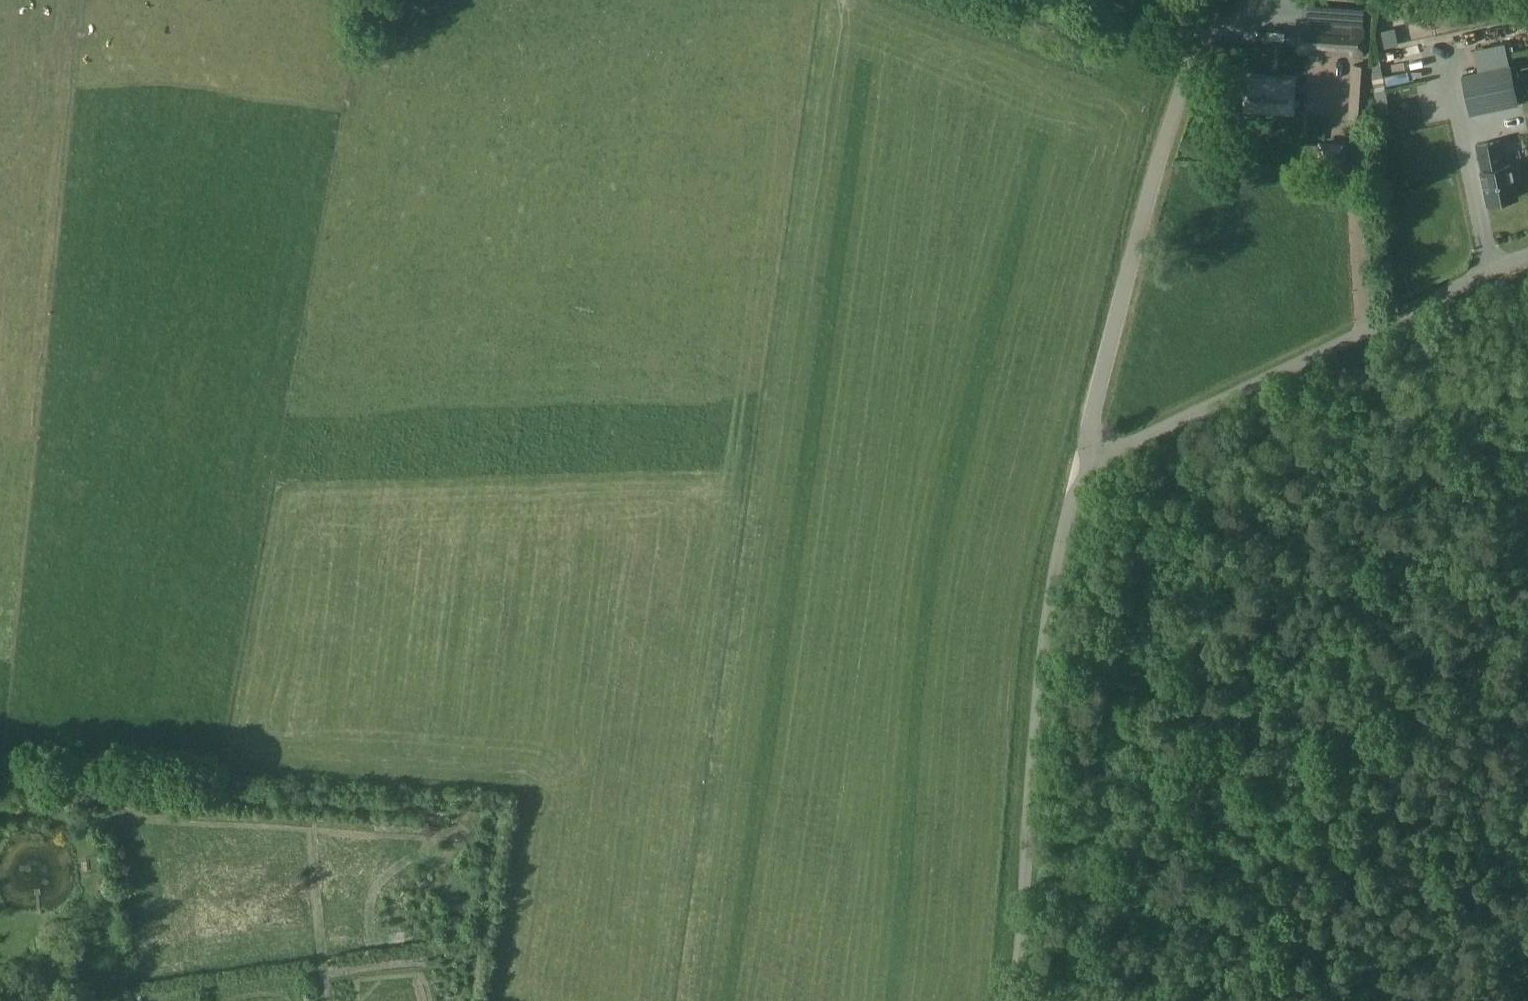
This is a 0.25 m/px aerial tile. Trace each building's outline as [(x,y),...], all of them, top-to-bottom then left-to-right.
[(1364,28),(1299,24),(1296,53),(1362,58),(1364,28)] [(1372,65),(1352,64),(1349,118),(1369,119),(1372,65)] [(1510,65),(1478,71),(1463,75),(1471,115),(1518,105),(1510,65)] [(1297,76),(1245,74),(1243,111),(1295,114),(1297,76)] [(1518,166),(1511,165),(1505,166),(1500,141),(1478,146),(1483,171),(1482,171),(1489,204),(1518,197),(1515,182),(1520,179),(1518,166)] [(1344,144),(1318,143),(1317,169),(1343,170),(1344,144)]
